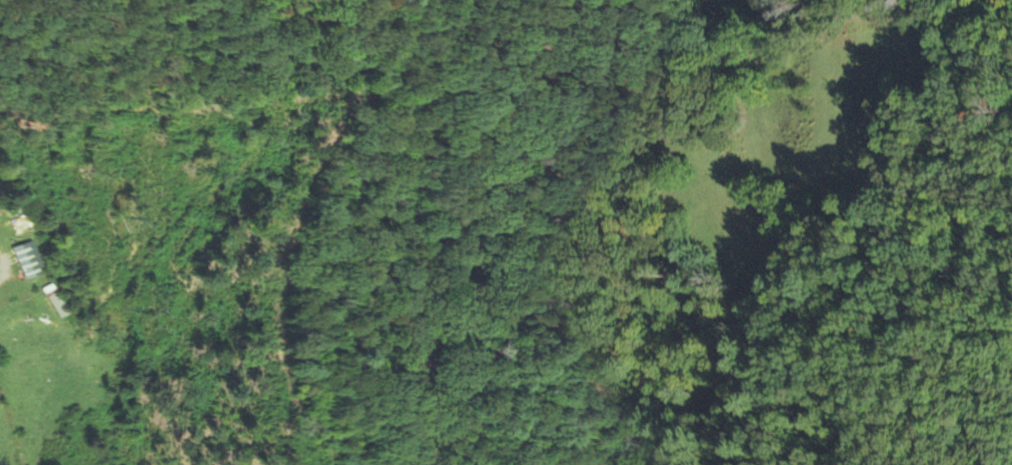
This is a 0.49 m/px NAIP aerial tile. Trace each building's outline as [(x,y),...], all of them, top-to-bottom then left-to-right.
[(17,278),(36,272),(27,241),(8,247),(17,278)]
